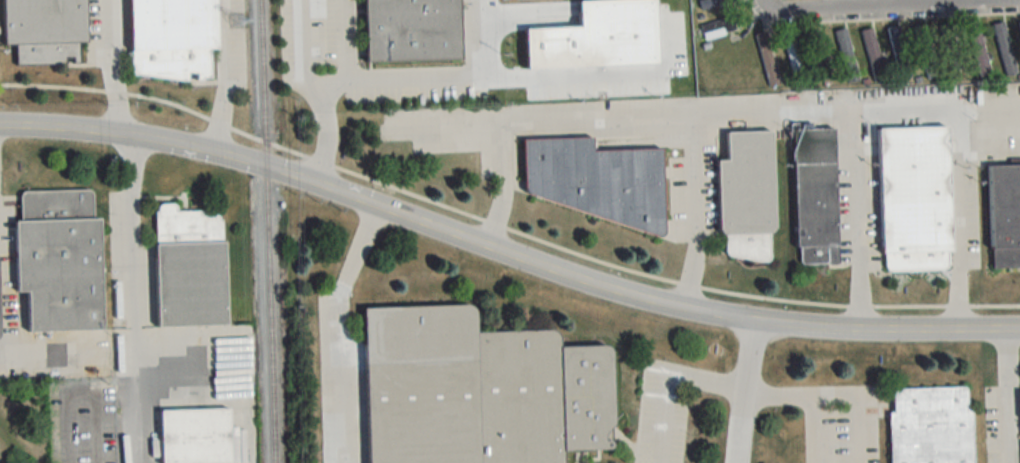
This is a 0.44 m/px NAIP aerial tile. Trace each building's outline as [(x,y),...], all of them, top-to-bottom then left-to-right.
[(4,44),(15,44),(16,64),(80,63),(79,42),(86,42),(86,0),(4,0),(4,44)] [(216,0),(130,0),(132,78),(210,76),(209,47),(217,47),(216,0)] [(367,66),(365,0),(458,0),(461,63),(367,66)] [(703,14),(741,2),(741,0),(701,0),(698,1),(703,14)] [(742,31),(739,15),(700,23),(703,38),(742,31)] [(993,24),(1003,75),(1014,73),(1004,22),(993,24)] [(887,28),(899,81),(911,78),(899,25),(887,28)] [(936,77),(926,25),(914,27),(924,79),(936,77)] [(846,28),(833,31),(844,85),(857,83),(846,28)] [(874,83),(885,80),(872,28),(861,31),(874,83)] [(807,33),(816,58),(826,54),(817,30),(807,33)] [(779,85),(765,32),(756,34),(770,87),(779,85)] [(948,126),(877,128),(881,271),(952,269),(948,126)] [(838,264),(835,128),(794,129),(798,265),(838,264)] [(719,235),(726,235),(727,259),(774,259),(772,131),(727,131),(727,160),(718,160),(719,235)] [(594,150),(594,137),(524,139),(525,196),(663,235),(665,229),(663,148),(594,150)] [(1019,266),(1019,164),(988,165),(991,267),(1019,266)] [(101,218),(92,218),(92,190),(20,190),(20,221),(15,221),(16,292),(28,292),(28,331),(102,330),(101,218)] [(176,211),(176,203),(154,204),(157,327),(226,325),(223,210),(176,211)] [(369,462),(564,462),(564,451),(613,450),(611,345),(560,347),(559,330),(477,332),(476,305),(365,308),(369,462)] [(968,409),(970,462),(886,462),(884,413),(890,413),(889,390),(961,387),(962,410),(968,409)] [(230,409),(160,410),(161,462),(231,462),(230,409)]
